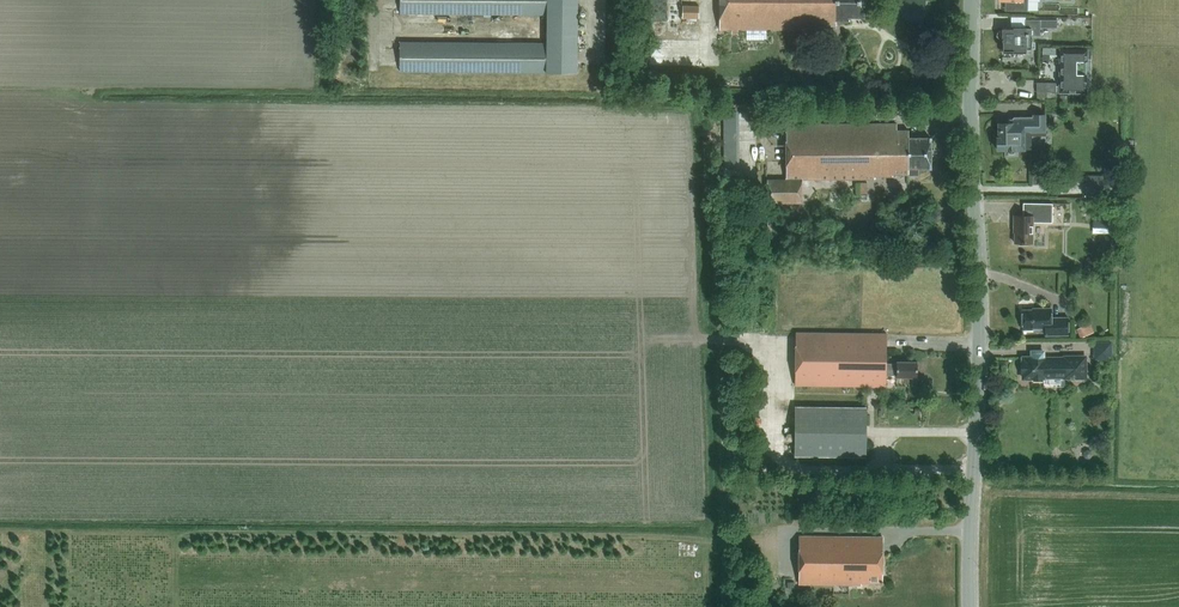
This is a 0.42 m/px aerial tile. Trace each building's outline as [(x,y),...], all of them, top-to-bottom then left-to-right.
[(578,0),(401,0),(401,1),(401,14),(521,15),(547,15),(546,43),(400,42),(400,58),(400,71),(521,72),(547,72),(547,73),(577,73),(578,0)] [(866,0),(720,0),(720,29),(747,29),(767,29),(820,29),(821,25),(836,25),(836,20),(849,20),(849,17),(866,17),(866,0)] [(999,1),(1006,1),(1006,10),(1028,10),(1028,0),(999,0),(999,1)] [(684,6),(683,17),(699,17),(700,6),(684,6)] [(997,34),(997,35),(997,36),(998,37),(998,38),(999,38),(999,39),(1000,39),(1001,39),(1002,39),(1002,41),(1002,42),(1003,42),(1003,51),(1013,51),(1013,53),(1026,53),(1026,49),(1031,49),(1032,35),(1040,35),(1040,28),(1058,28),(1058,20),(1040,20),(1026,20),(1026,29),(1021,29),(1021,28),(1018,28),(1018,29),(1002,29),(1002,31),(1001,31),(1000,31),(999,31),(999,32),(998,32),(997,33),(997,34)] [(1061,92),(1087,93),(1088,50),(1061,49),(1061,92)] [(1056,92),(1056,83),(1037,82),(1037,92),(1056,92)] [(997,147),(998,148),(998,150),(1005,150),(1006,156),(1018,156),(1018,150),(1025,150),(1025,149),(1031,149),(1031,136),(1046,136),(1046,115),(1033,115),(1033,117),(1014,117),(1013,119),(1013,123),(998,124),(999,137),(998,137),(998,139),(997,140),(997,141),(997,142),(996,143),(996,144),(997,145),(997,146),(997,147)] [(919,168),(931,168),(931,138),(911,138),(911,130),(897,130),(897,124),(786,124),(786,179),(767,179),(767,203),(802,203),(802,180),(875,179),(875,177),(893,177),(893,175),(919,175),(919,168)] [(1052,223),(1053,204),(1028,203),(1028,216),(1014,216),(1014,226),(1015,226),(1015,243),(1033,243),(1033,222),(1052,223)] [(1097,234),(1111,234),(1111,221),(1097,220),(1097,234)] [(1039,309),(1022,310),(1023,330),(1045,329),(1045,335),(1069,335),(1068,317),(1052,318),(1052,308),(1039,308),(1039,309)] [(1077,329),(1081,338),(1094,332),(1090,323),(1077,329)] [(917,377),(918,361),(897,361),(897,363),(887,363),(887,334),(796,333),(795,385),(886,386),(886,375),(897,375),(897,377),(917,377)] [(1112,339),(1095,339),(1095,357),(1112,357),(1112,339)] [(1086,357),(1065,357),(1065,358),(1044,358),(1044,351),(1032,351),(1032,357),(1023,357),(1023,362),(1021,362),(1021,373),(1023,373),(1023,378),(1033,378),(1033,382),(1044,381),(1044,377),(1065,377),(1065,378),(1070,378),(1070,379),(1076,379),(1076,378),(1086,378),(1086,357)] [(866,456),(867,408),(795,407),(794,455),(866,456)] [(1091,451),(1088,449),(1085,451),(1084,454),(1085,458),(1088,459),(1092,457),(1093,454),(1091,451)] [(883,583),(883,537),(799,536),(799,584),(862,585),(862,582),(883,583)]
